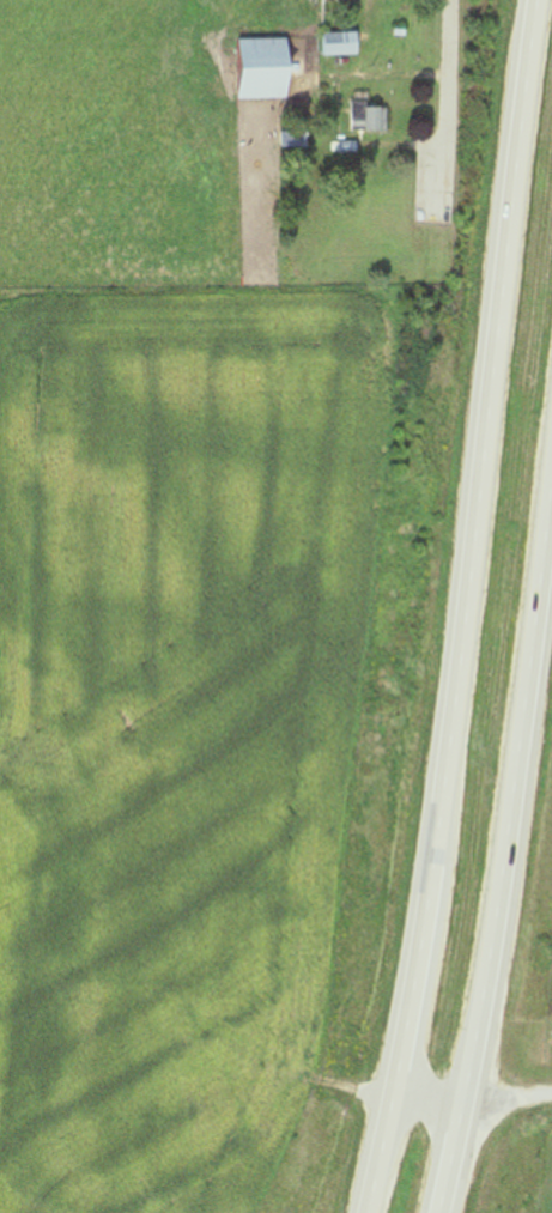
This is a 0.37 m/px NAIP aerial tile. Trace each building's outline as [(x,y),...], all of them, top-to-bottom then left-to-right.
[(322,35),(324,59),(359,56),(357,31),(322,35)] [(236,42),(237,99),(287,98),(286,41),(236,42)] [(350,104),(350,131),(368,129),(368,134),(388,133),(388,108),(370,109),(370,103),(350,104)] [(281,134),(281,148),(307,148),(307,134),(281,134)] [(357,142),(330,144),(330,154),(357,153),(357,142)]
